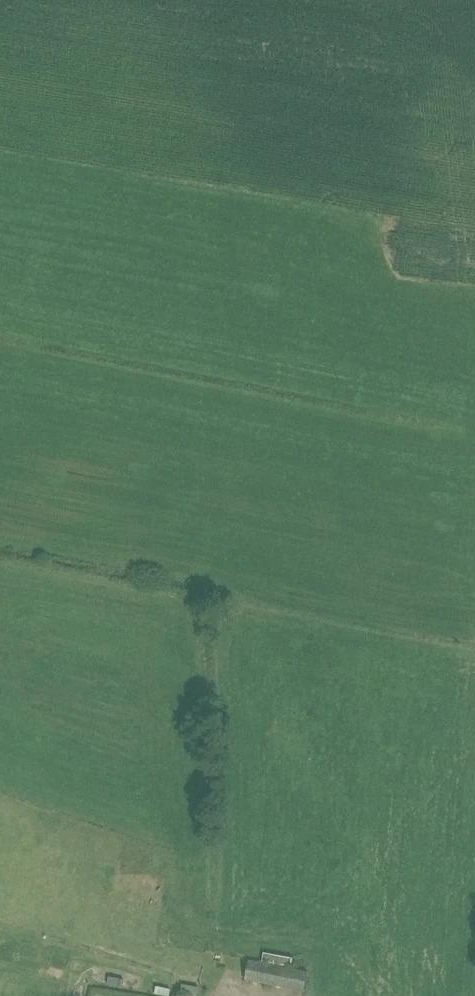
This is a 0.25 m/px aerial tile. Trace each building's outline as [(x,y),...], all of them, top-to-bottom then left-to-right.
[(263,961),(269,962),(292,966),(293,958),(264,952),(263,961)] [(245,979),(304,991),(308,972),(249,960),(245,979)]
